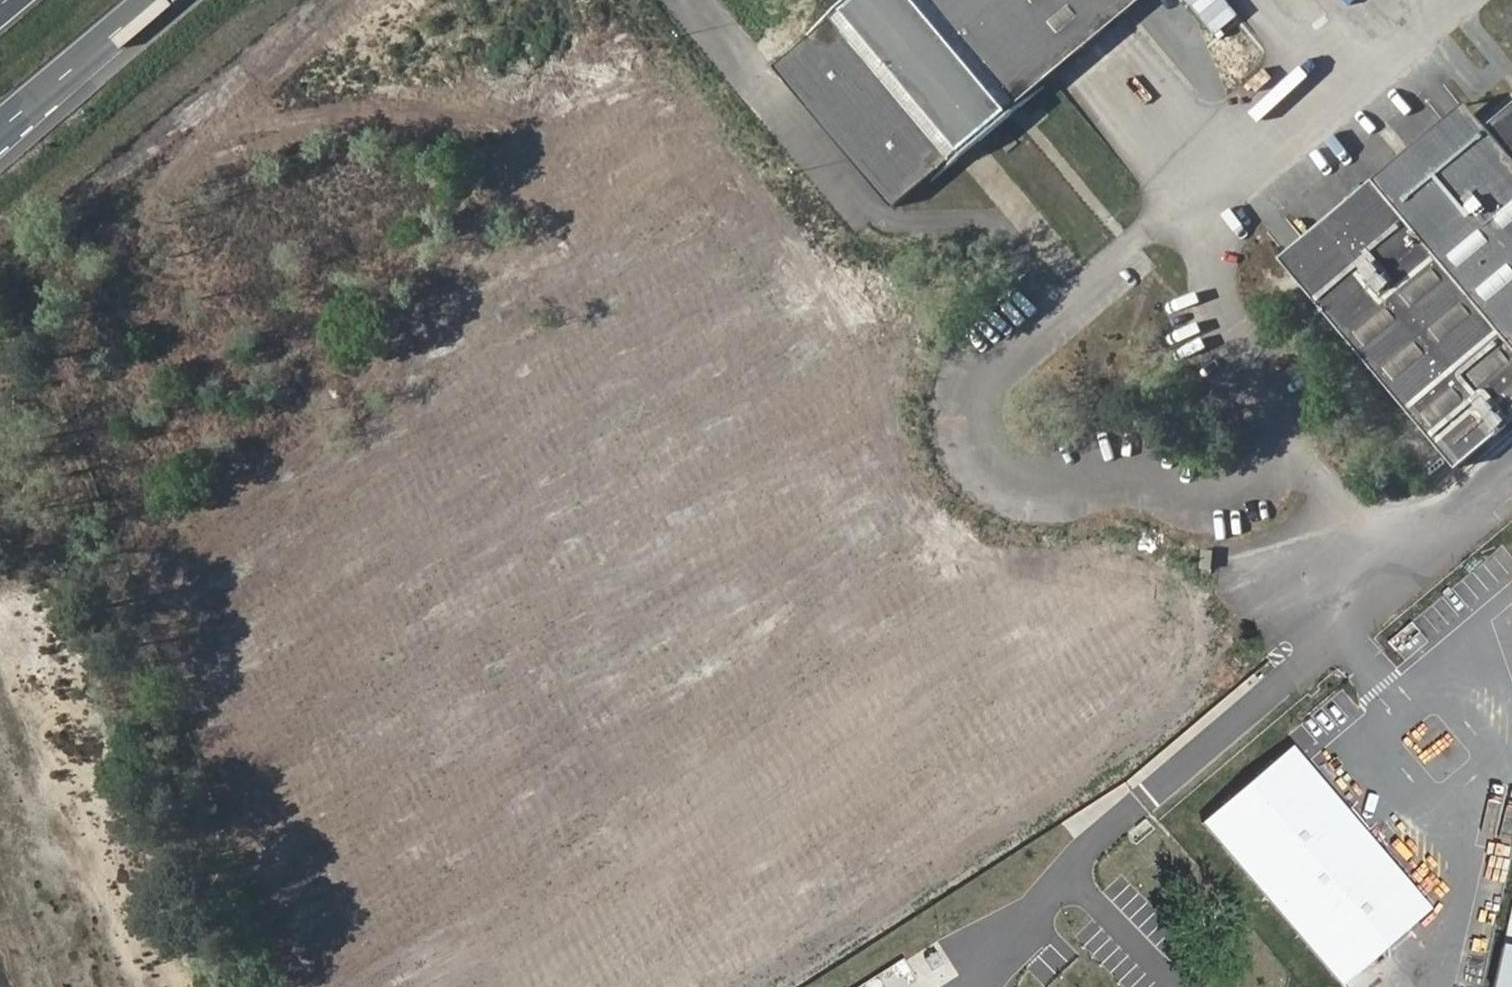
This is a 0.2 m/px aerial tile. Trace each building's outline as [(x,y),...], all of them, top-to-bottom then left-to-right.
[(785,46),(900,186),(1128,0),(842,0),(785,46)] [(1214,31),(1239,10),(1230,0),(1189,0),(1214,31)] [(890,194),(900,186),(785,46),(776,54),(890,194)] [(1470,135),(1454,113),(1285,250),(1304,275),(1456,462),(1511,417),(1511,100),(1470,135)] [(1199,828),(1339,986),(1347,986),(1435,910),(1291,747),(1199,828)]
